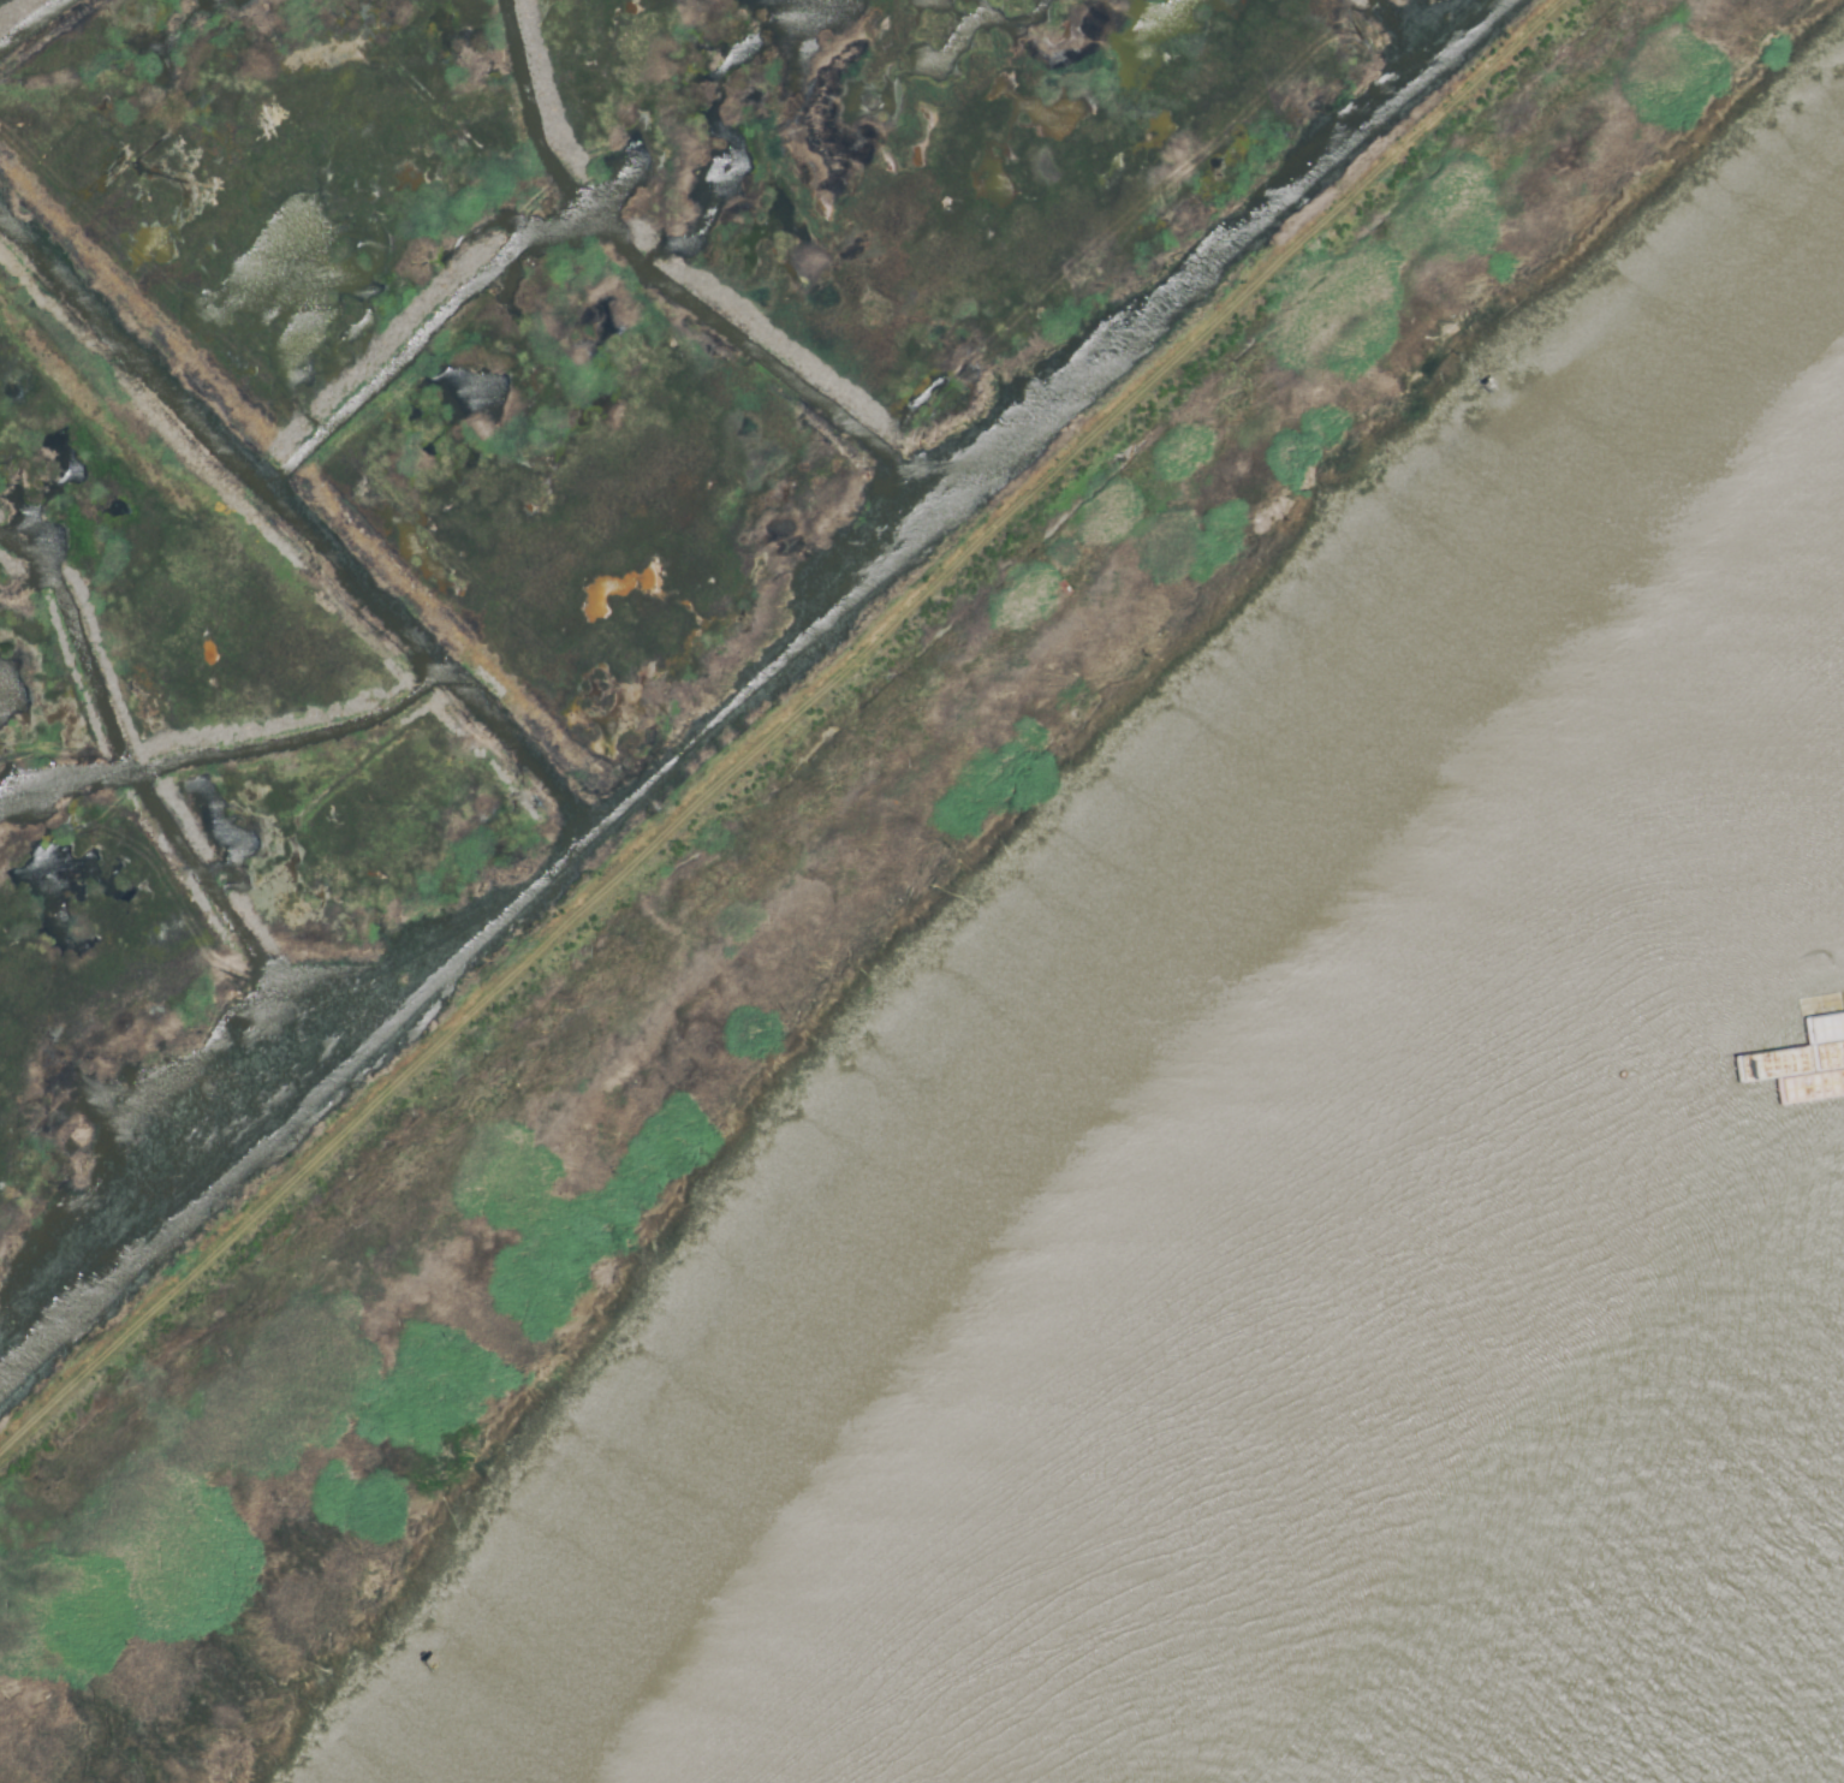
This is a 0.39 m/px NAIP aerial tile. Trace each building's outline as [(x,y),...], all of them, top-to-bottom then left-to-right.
[(1486,379),(1494,388),(1487,393),(1480,385),(1486,379)] [(1841,1060),(1843,1059),(1843,1005),(1791,1016),(1797,1047),(1733,1060),(1736,1078),(1748,1076),(1749,1084),(1769,1080),(1774,1105),(1843,1090),(1843,1073),(1841,1060)] [(430,1654),(439,1664),(430,1671),(422,1662),(430,1654)]
